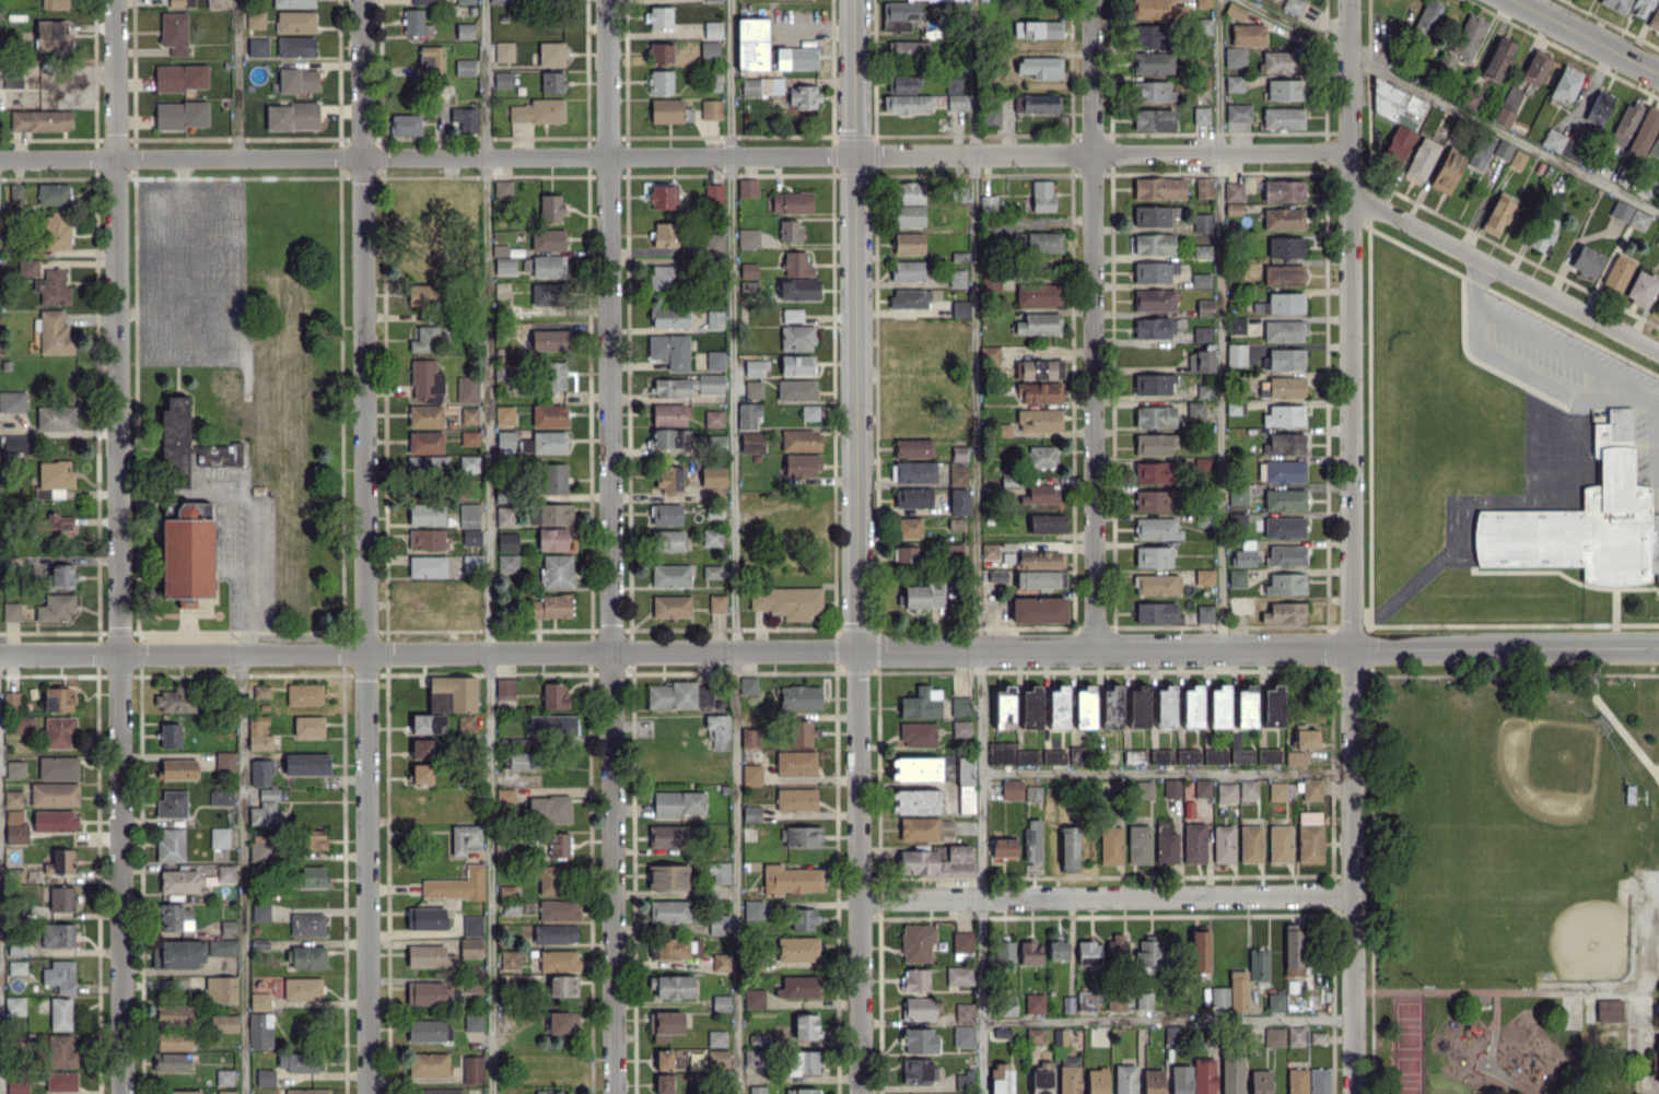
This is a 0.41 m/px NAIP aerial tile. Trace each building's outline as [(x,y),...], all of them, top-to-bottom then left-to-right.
[(1600,5),(1626,14),(1631,0),(1602,0),(1600,5)] [(1653,0),(1635,0),(1630,12),(1644,18),(1653,0)] [(1658,33),(1658,0),(1646,28),(1658,33)] [(1584,120),(1601,127),(1614,96),(1597,89),(1584,120)] [(1631,106),(1625,104),(1607,141),(1622,149),(1644,105),(1634,100),(1631,106)] [(1646,105),(1626,150),(1642,156),(1658,118),(1658,111),(1646,105)] [(1646,153),(1658,160),(1658,125),(1646,153)] [(1650,197),(1655,180),(1642,175),(1636,193),(1650,197)] [(1608,214),(1625,223),(1633,207),(1615,198),(1608,214)] [(1642,231),(1650,217),(1635,208),(1627,222),(1642,231)] [(1603,284),(1622,292),(1634,259),(1616,252),(1603,284)] [(1645,307),(1658,278),(1658,276),(1638,267),(1624,297),(1645,307)] [(1631,407),(1607,407),(1607,423),(1593,423),(1593,445),(1630,445),(1631,407)] [(1651,513),(1658,513),(1658,579),(1657,579),(1656,572),(1651,572),(1651,579),(1635,584),(1616,585),(1598,584),(1582,580),(1582,565),(1479,566),(1475,552),(1473,538),(1475,524),(1479,510),(1582,510),(1582,487),(1588,485),(1592,484),(1601,484),(1601,447),(1608,446),(1616,445),(1624,446),(1634,448),(1635,484),(1640,485),(1645,485),(1650,486),(1651,513)] [(1598,1022),(1623,1021),(1622,997),(1597,997),(1598,1022)]
